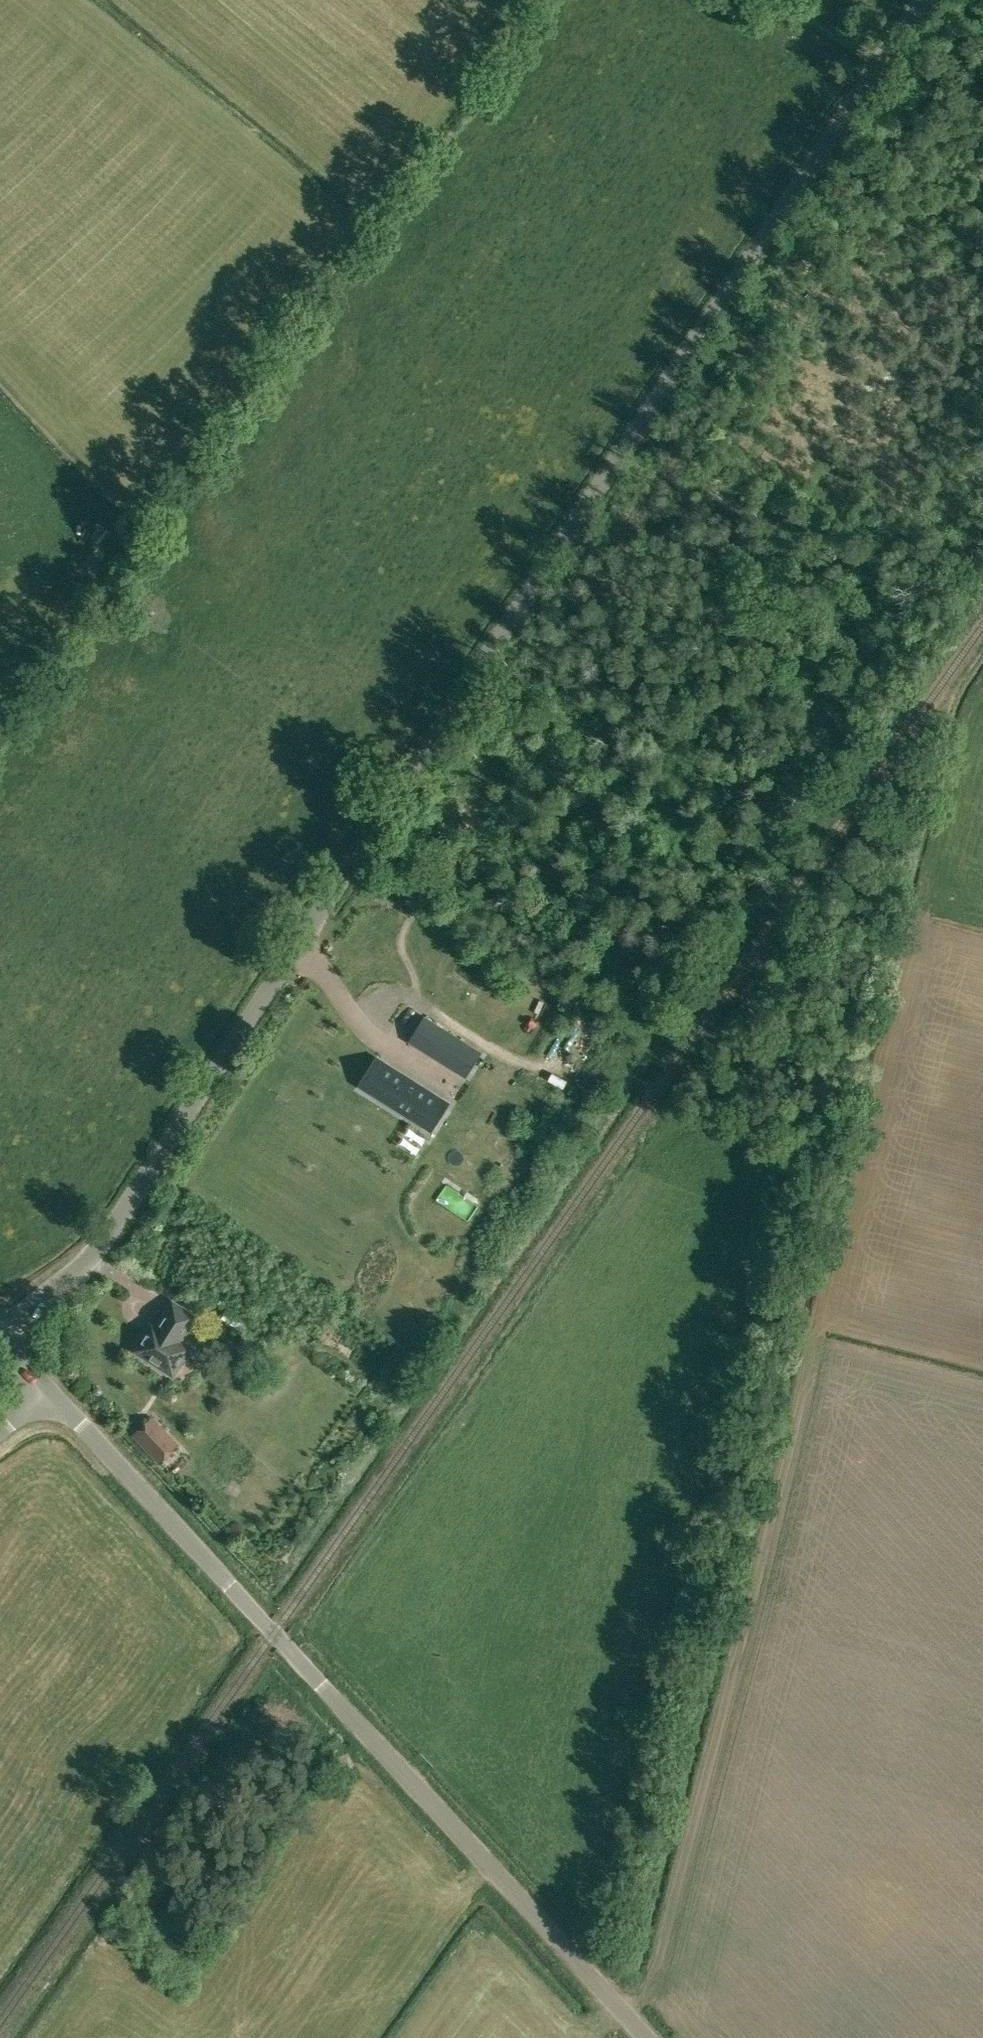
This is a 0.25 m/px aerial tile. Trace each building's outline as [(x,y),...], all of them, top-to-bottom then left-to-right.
[(429,1033),(417,1052),(463,1081),(475,1062),(429,1033)] [(391,1097),(388,1102),(431,1129),(447,1104),(384,1064),(372,1084),(391,1097)] [(162,1367),(173,1374),(189,1348),(179,1342),(195,1316),(173,1302),(153,1332),(149,1330),(136,1350),(147,1357),(149,1360),(151,1363),(154,1365),(158,1366),(162,1367)] [(101,1388),(98,1387),(95,1388),(94,1391),(95,1394),(99,1395),(101,1394),(102,1391),(101,1388)] [(177,1446),(151,1418),(134,1434),(160,1462),(177,1446)]
